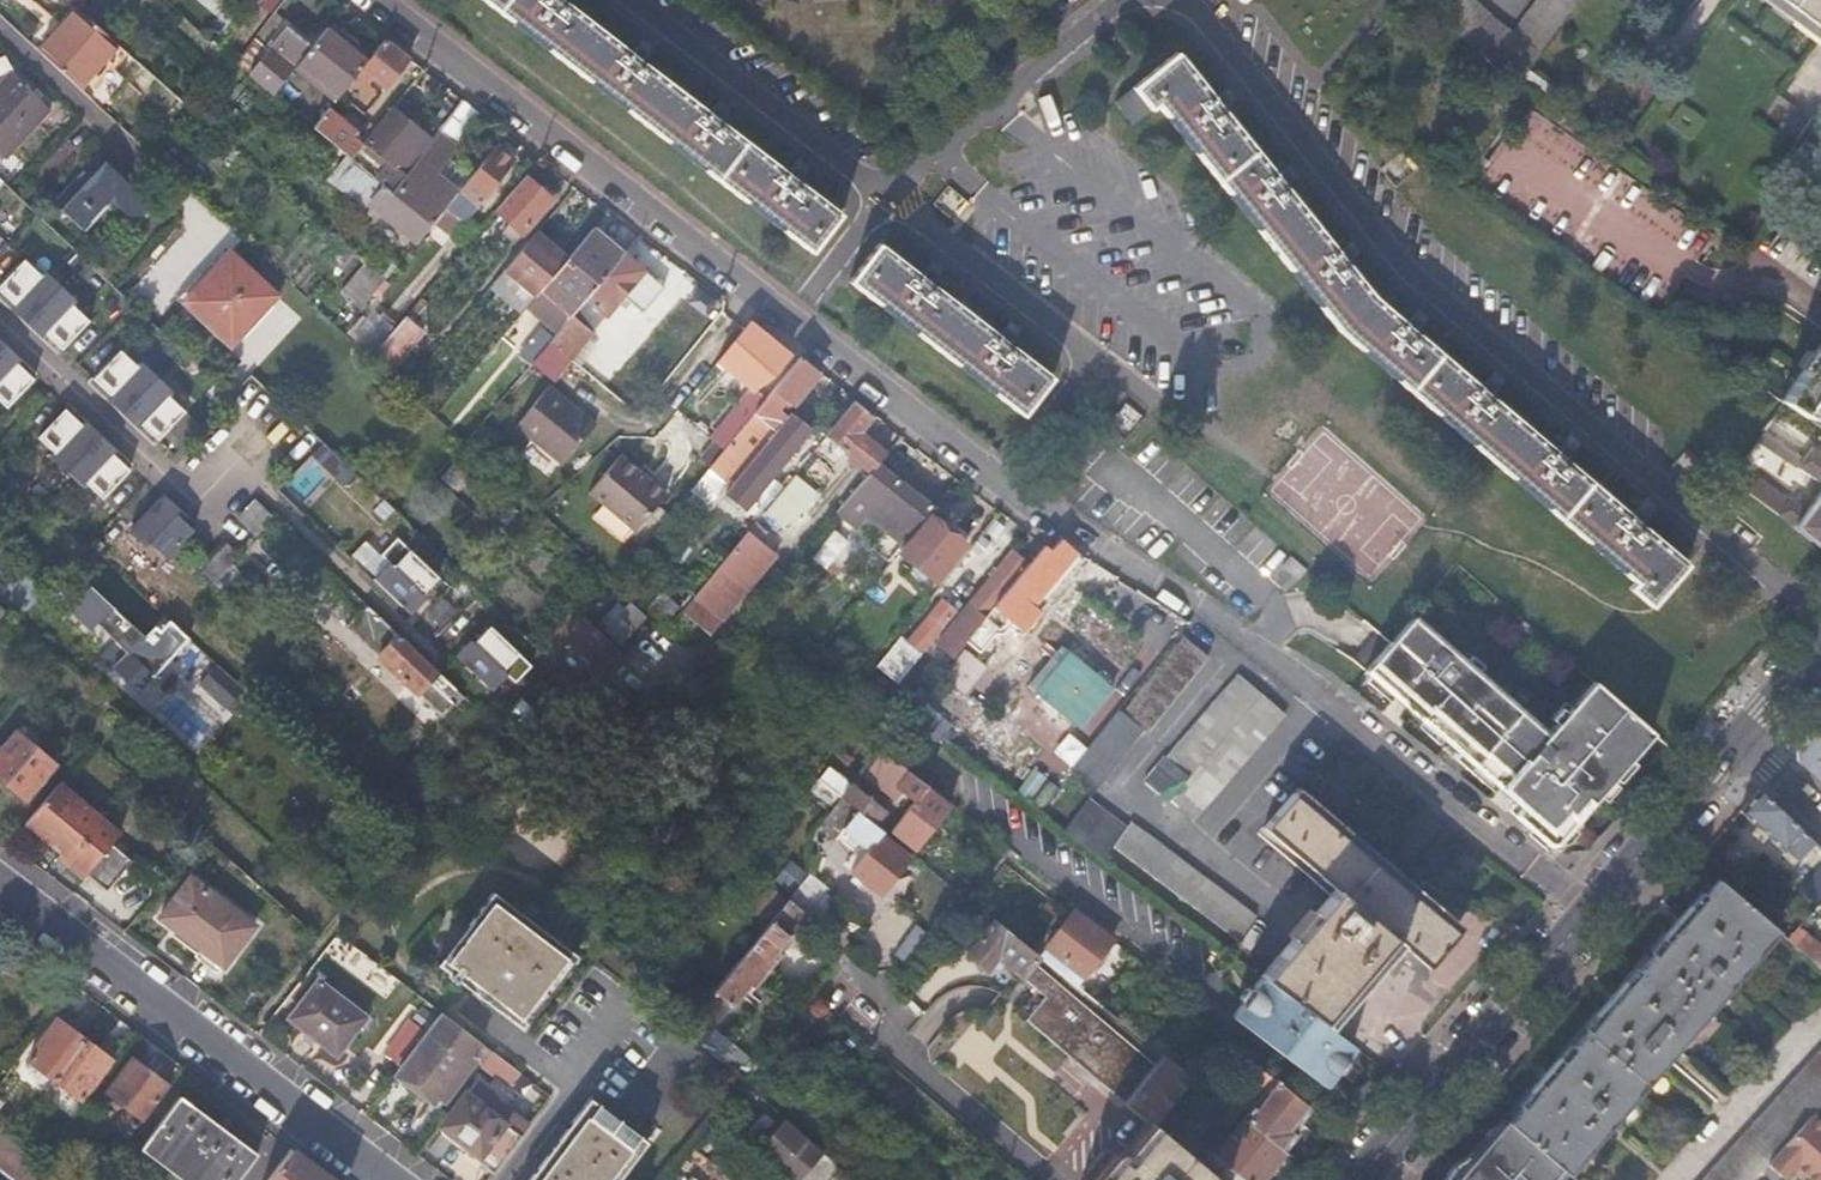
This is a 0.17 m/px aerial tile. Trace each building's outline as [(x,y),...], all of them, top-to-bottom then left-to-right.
[(840,216),(560,0),(482,0),(812,252),(840,216)] [(1512,31),(1493,16),(1476,0),(1426,0),(1502,71),(1517,81),(1521,75),(1526,69),(1577,0),(1535,0),(1512,31)] [(1820,30),(1820,0),(1779,0),(1820,30)] [(80,88),(119,47),(78,11),(40,51),(80,88)] [(362,67),(370,57),(329,23),(294,65),(335,99),(340,93),(362,67)] [(293,66),(256,37),(233,63),(243,70),(271,93),(293,66)] [(385,87),(409,58),(385,38),(370,57),(362,67),(385,87)] [(1175,50),(1113,100),(1130,121),(1156,102),(1337,328),(1634,578),(1629,585),(1651,603),(1686,560),(1376,296),(1175,50)] [(147,136),(179,99),(139,64),(107,99),(147,136)] [(363,113),(385,87),(362,67),(340,93),(363,113)] [(1526,69),(1521,75),(1546,94),(1551,87),(1526,69)] [(50,111),(14,75),(0,90),(0,163),(50,111)] [(455,148),(482,115),(473,107),(464,100),(437,133),(438,134),(455,148)] [(355,130),(328,108),(313,126),(348,154),(351,157),(362,144),(351,135),(355,130)] [(391,189),(431,140),(393,108),(366,140),(391,163),(378,178),(384,183),(391,189)] [(221,135),(207,123),(200,131),(213,143),(221,135)] [(392,190),(391,189),(384,183),(369,201),(418,241),(433,223),(434,223),(442,212),(446,208),(457,194),(433,174),(446,158),(455,148),(438,134),(392,190)] [(457,194),(446,208),(461,219),(463,221),(478,203),(480,204),(516,161),(497,146),(471,178),(462,189),(457,194)] [(351,157),(348,154),(329,178),(364,207),(369,201),(384,183),(378,178),(365,168),(351,157)] [(145,224),(158,210),(103,157),(58,203),(88,232),(120,200),(145,224)] [(471,178),(446,158),(433,174),(457,194),(462,189),(471,178)] [(553,198),(526,175),(496,211),(512,224),(504,232),(516,242),(553,198)] [(442,212),(434,223),(448,235),(461,219),(446,208),(442,212)] [(575,315),(625,254),(595,228),(569,260),(543,290),(575,315)] [(536,299),(543,290),(569,260),(536,233),(504,272),(536,299)] [(0,236),(0,255),(10,245),(0,236)] [(878,240),(848,277),(1021,411),(1050,375),(878,240)] [(24,260),(10,245),(0,255),(0,283),(1,284),(24,260)] [(375,270),(377,272),(384,278),(397,262),(388,254),(375,270)] [(551,344),(573,360),(595,333),(598,335),(611,320),(607,317),(624,296),(644,312),(664,287),(625,254),(575,315),(551,344)] [(237,343),(278,298),(236,258),(195,302),(237,343)] [(61,287),(46,272),(41,277),(24,260),(1,284),(0,285),(0,291),(14,304),(10,308),(27,323),(61,287)] [(384,278),(377,272),(352,300),(361,309),(386,280),(384,278)] [(27,323),(37,333),(43,339),(46,335),(63,351),(67,347),(90,323),(73,306),(77,302),(61,287),(27,323)] [(355,345),(373,361),(397,332),(380,316),(355,345)] [(426,335),(408,319),(397,332),(373,361),(390,377),(426,335)] [(748,319),(732,338),(764,363),(772,369),(788,350),(748,319)] [(105,337),(90,323),(67,347),(82,362),(105,337)] [(97,376),(120,351),(105,337),(82,362),(97,376)] [(1780,396),(1784,399),(1820,423),(1820,337),(1780,396)] [(556,380),(573,360),(551,344),(535,363),(556,380)] [(14,354),(5,346),(0,350),(0,406),(5,410),(28,386),(34,380),(16,364),(20,360),(14,354)] [(92,380),(109,396),(105,400),(121,415),(156,379),(141,363),(137,368),(120,351),(97,376),(92,380)] [(734,433),(711,461),(726,474),(768,426),(774,430),(788,414),(778,404),(785,395),(792,401),(819,368),(800,352),(772,387),(752,411),(734,433)] [(768,375),(772,369),(764,363),(759,368),(768,375)] [(172,394),(156,379),(121,415),(132,425),(135,421),(141,427),(158,443),(162,439),(186,414),(168,398),(172,394)] [(752,411),(772,387),(766,383),(762,388),(756,383),(740,402),(752,411)] [(44,400),(28,386),(5,410),(20,425),(44,400)] [(567,463),(601,436),(596,432),(600,428),(554,389),(523,427),(567,463)] [(872,413),(855,399),(826,433),(870,470),(887,451),(859,428),(872,413)] [(59,414),(44,400),(20,425),(35,439),(59,414)] [(723,424),(734,433),(752,411),(740,402),(723,424)] [(84,421),(80,426),(64,410),(59,414),(35,439),(52,455),(47,460),(63,475),(100,438),(84,421)] [(788,414),(774,430),(747,462),(761,474),(765,478),(810,425),(791,410),(788,414)] [(200,429),(186,414),(162,439),(177,453),(200,429)] [(1809,444),(1811,442),(1772,415),(1762,427),(1797,450),(1820,466),(1820,451),(1809,444)] [(135,421),(132,425),(138,431),(141,427),(135,421)] [(109,446),(100,438),(63,475),(79,489),(83,485),(100,502),(123,478),(129,473),(111,456),(106,450),(109,446)] [(305,511),(348,466),(323,442),(280,487),(305,511)] [(115,452),(109,446),(106,450),(111,456),(115,452)] [(623,450),(591,489),(636,526),(669,487),(623,450)] [(1797,450),(1791,457),(1820,477),(1820,466),(1797,450)] [(1820,542),(1820,486),(1806,505),(1791,493),(1788,497),(1738,460),(1728,473),(1820,542)] [(747,462),(725,490),(737,500),(761,474),(747,462)] [(903,540),(941,493),(907,465),(868,511),(903,540)] [(818,489),(795,470),(765,507),(782,522),(794,517),(818,489)] [(138,493),(123,478),(100,502),(115,517),(138,493)] [(153,508),(138,493),(115,517),(131,532),(153,508)] [(192,533),(174,516),(178,512),(163,498),(153,508),(131,532),(126,536),(141,551),(146,546),(163,563),(192,533)] [(254,502),(235,521),(255,539),(273,520),(254,502)] [(930,513),(900,550),(937,578),(966,541),(930,513)] [(757,516),(694,592),(722,616),(778,550),(761,536),(769,526),(757,516)] [(1049,547),(1044,542),(964,637),(976,646),(988,632),(990,633),(1005,615),(1021,626),(1037,606),(1030,601),(1074,547),(1061,536),(1049,547)] [(402,540),(369,576),(414,617),(447,581),(402,540)] [(194,569),(210,585),(234,559),(220,544),(194,569)] [(1014,546),(976,591),(989,602),(1027,557),(1014,546)] [(1308,567),(1287,549),(1277,561),(1297,579),(1308,567)] [(348,629),(370,612),(359,601),(329,573),(310,591),(348,629)] [(150,676),(185,641),(160,617),(140,637),(86,586),(65,608),(87,628),(94,622),(150,676)] [(660,592),(649,607),(667,620),(678,605),(660,592)] [(943,593),(906,634),(919,646),(957,605),(943,593)] [(631,642),(649,622),(622,598),(604,618),(631,642)] [(571,606),(538,643),(551,655),(567,638),(601,668),(619,649),(571,606)] [(377,611),(356,628),(379,650),(397,630),(377,611)] [(1379,655),(1580,814),(1653,728),(1593,677),(1548,730),(1412,615),(1390,642),(1379,655)] [(497,701),(533,666),(490,622),(454,657),(497,701)] [(356,628),(354,630),(377,652),(379,650),(356,628)] [(397,630),(379,650),(436,704),(446,694),(453,700),(461,691),(397,630)] [(1379,655),(1390,642),(1378,631),(1366,645),(1353,660),(1366,670),(1379,655)] [(1184,636),(1124,712),(1149,732),(1210,656),(1184,636)] [(961,647),(938,676),(956,690),(979,661),(961,647)] [(379,650),(377,652),(434,706),(436,704),(379,650)] [(1071,651),(1039,691),(1079,724),(1112,684),(1071,651)] [(223,706),(237,691),(200,654),(190,664),(211,684),(205,690),(223,706)] [(1514,811),(1550,842),(1554,844),(1580,814),(1379,655),(1366,670),(1397,696),(1401,690),(1410,698),(1406,704),(1502,786),(1507,780),(1516,788),(1512,794),(1522,802),(1514,811)] [(1239,670),(1167,754),(1189,773),(1169,796),(1192,816),(1285,709),(1239,670)] [(1401,690),(1397,696),(1406,704),(1410,698),(1401,690)] [(436,704),(443,711),(453,700),(446,694),(436,704)] [(927,717),(910,703),(904,710),(922,723),(927,717)] [(441,713),(443,711),(436,704),(434,706),(441,713)] [(56,763),(38,748),(46,740),(24,722),(0,750),(0,776),(25,798),(56,763)] [(1808,730),(1798,741),(1799,759),(1820,779),(1820,741),(1808,730)] [(1105,734),(1086,758),(1095,765),(1114,741),(1105,734)] [(1133,738),(1094,785),(1095,786),(1127,809),(1163,762),(1133,738)] [(927,781),(884,748),(861,777),(890,800),(899,790),(912,800),(891,827),(914,846),(948,803),(925,785),(927,781)] [(1021,788),(1035,795),(1046,775),(1032,768),(1021,788)] [(852,780),(841,795),(874,822),(886,807),(852,780)] [(1502,786),(1512,794),(1516,788),(1507,780),(1502,786)] [(110,825),(60,781),(26,820),(69,858),(110,825)] [(1758,787),(1740,808),(1784,848),(1789,842),(1801,853),(1814,839),(1758,787)] [(1336,885),(1260,973),(1320,1017),(1392,934),(1427,964),(1457,929),(1293,788),(1263,823),(1336,885)] [(841,795),(822,818),(840,832),(844,826),(868,845),(850,867),(878,890),(907,854),(880,833),(883,829),(874,822),(841,795)] [(1131,819),(1112,844),(1237,938),(1255,914),(1131,819)] [(69,858),(63,862),(81,878),(85,872),(104,888),(130,858),(112,843),(119,834),(110,825),(69,858)] [(1799,887),(1818,902),(1820,899),(1820,864),(1799,887)] [(812,918),(834,891),(809,872),(780,906),(796,919),(803,911),(812,918)] [(190,876),(158,916),(222,965),(253,924),(190,876)] [(1720,877),(1511,1121),(1565,1168),(1570,1172),(1779,928),(1720,877)] [(456,978),(515,1023),(570,950),(493,891),(467,923),(473,927),(442,967),(449,973),(447,976),(454,981),(456,978)] [(787,931),(796,919),(780,906),(771,918),(787,931)] [(1085,973),(1112,937),(1074,908),(1046,943),(1085,973)] [(712,988),(723,997),(732,1005),(750,984),(753,987),(777,958),(774,955),(791,934),(787,931),(771,918),(712,988)] [(1188,1071),(1101,1002),(994,918),(967,952),(986,967),(997,953),(1049,994),(1026,1022),(1149,1120),(1188,1071)] [(437,963),(442,967),(473,927),(467,923),(437,963)] [(1797,943),(1820,964),(1820,942),(1807,930),(1797,943)] [(570,950),(515,1023),(520,1027),(575,954),(570,950)] [(370,969),(364,986),(384,992),(390,975),(370,969)] [(1334,1066),(1353,1041),(1320,1017),(1260,973),(1242,997),(1334,1066)] [(316,976),(285,1016),(336,1055),(366,1015),(316,976)] [(712,988),(701,1002),(712,1011),(723,997),(712,988)] [(54,1076),(84,1038),(70,1028),(76,1021),(63,1011),(28,1057),(54,1076)] [(495,1053),(440,1011),(397,1067),(391,1075),(396,1080),(403,1072),(438,1099),(470,1056),(484,1067),(490,1060),(495,1053)] [(97,1049),(84,1038),(54,1076),(81,1097),(116,1051),(103,1041),(97,1049)] [(1704,1179),(1753,1179),(1767,1163),(1799,1128),(1814,1114),(1820,1106),(1820,1051),(1704,1179)] [(519,1070),(495,1053),(490,1060),(514,1077),(519,1070)] [(107,1090),(143,1117),(168,1084),(132,1057),(107,1090)] [(1259,1093),(1243,1114),(1252,1121),(1284,1147),(1299,1127),(1294,1123),(1309,1103),(1261,1065),(1247,1083),(1259,1093)] [(347,1095),(365,1108),(372,1099),(355,1086),(347,1095)] [(465,1092),(436,1130),(436,1135),(449,1144),(454,1144),(490,1172),(520,1134),(501,1120),(509,1110),(494,1099),(487,1109),(465,1092)] [(140,1147),(185,1179),(236,1179),(257,1152),(179,1094),(140,1147)] [(584,1101),(643,1145),(647,1140),(589,1095),(584,1101)] [(643,1145),(584,1101),(525,1179),(616,1179),(643,1145)] [(1814,1114),(1767,1163),(1784,1179),(1797,1166),(1812,1179),(1820,1179),(1820,1121),(1814,1114)] [(818,1146),(785,1116),(758,1146),(792,1176),(818,1146)] [(1149,1120),(1096,1179),(1222,1179),(1149,1120)] [(1475,1152),(1507,1179),(1554,1179),(1565,1168),(1511,1121),(1509,1120),(1494,1138),(1490,1135),(1475,1152)] [(1252,1121),(1237,1139),(1229,1133),(1215,1150),(1251,1179),(1257,1179),(1284,1147),(1252,1121)] [(16,1179),(70,1179),(0,1127),(0,1168),(16,1179)] [(290,1147),(265,1179),(334,1179),(291,1147),(290,1147)] [(1475,1152),(1450,1179),(1507,1179),(1475,1152)]
